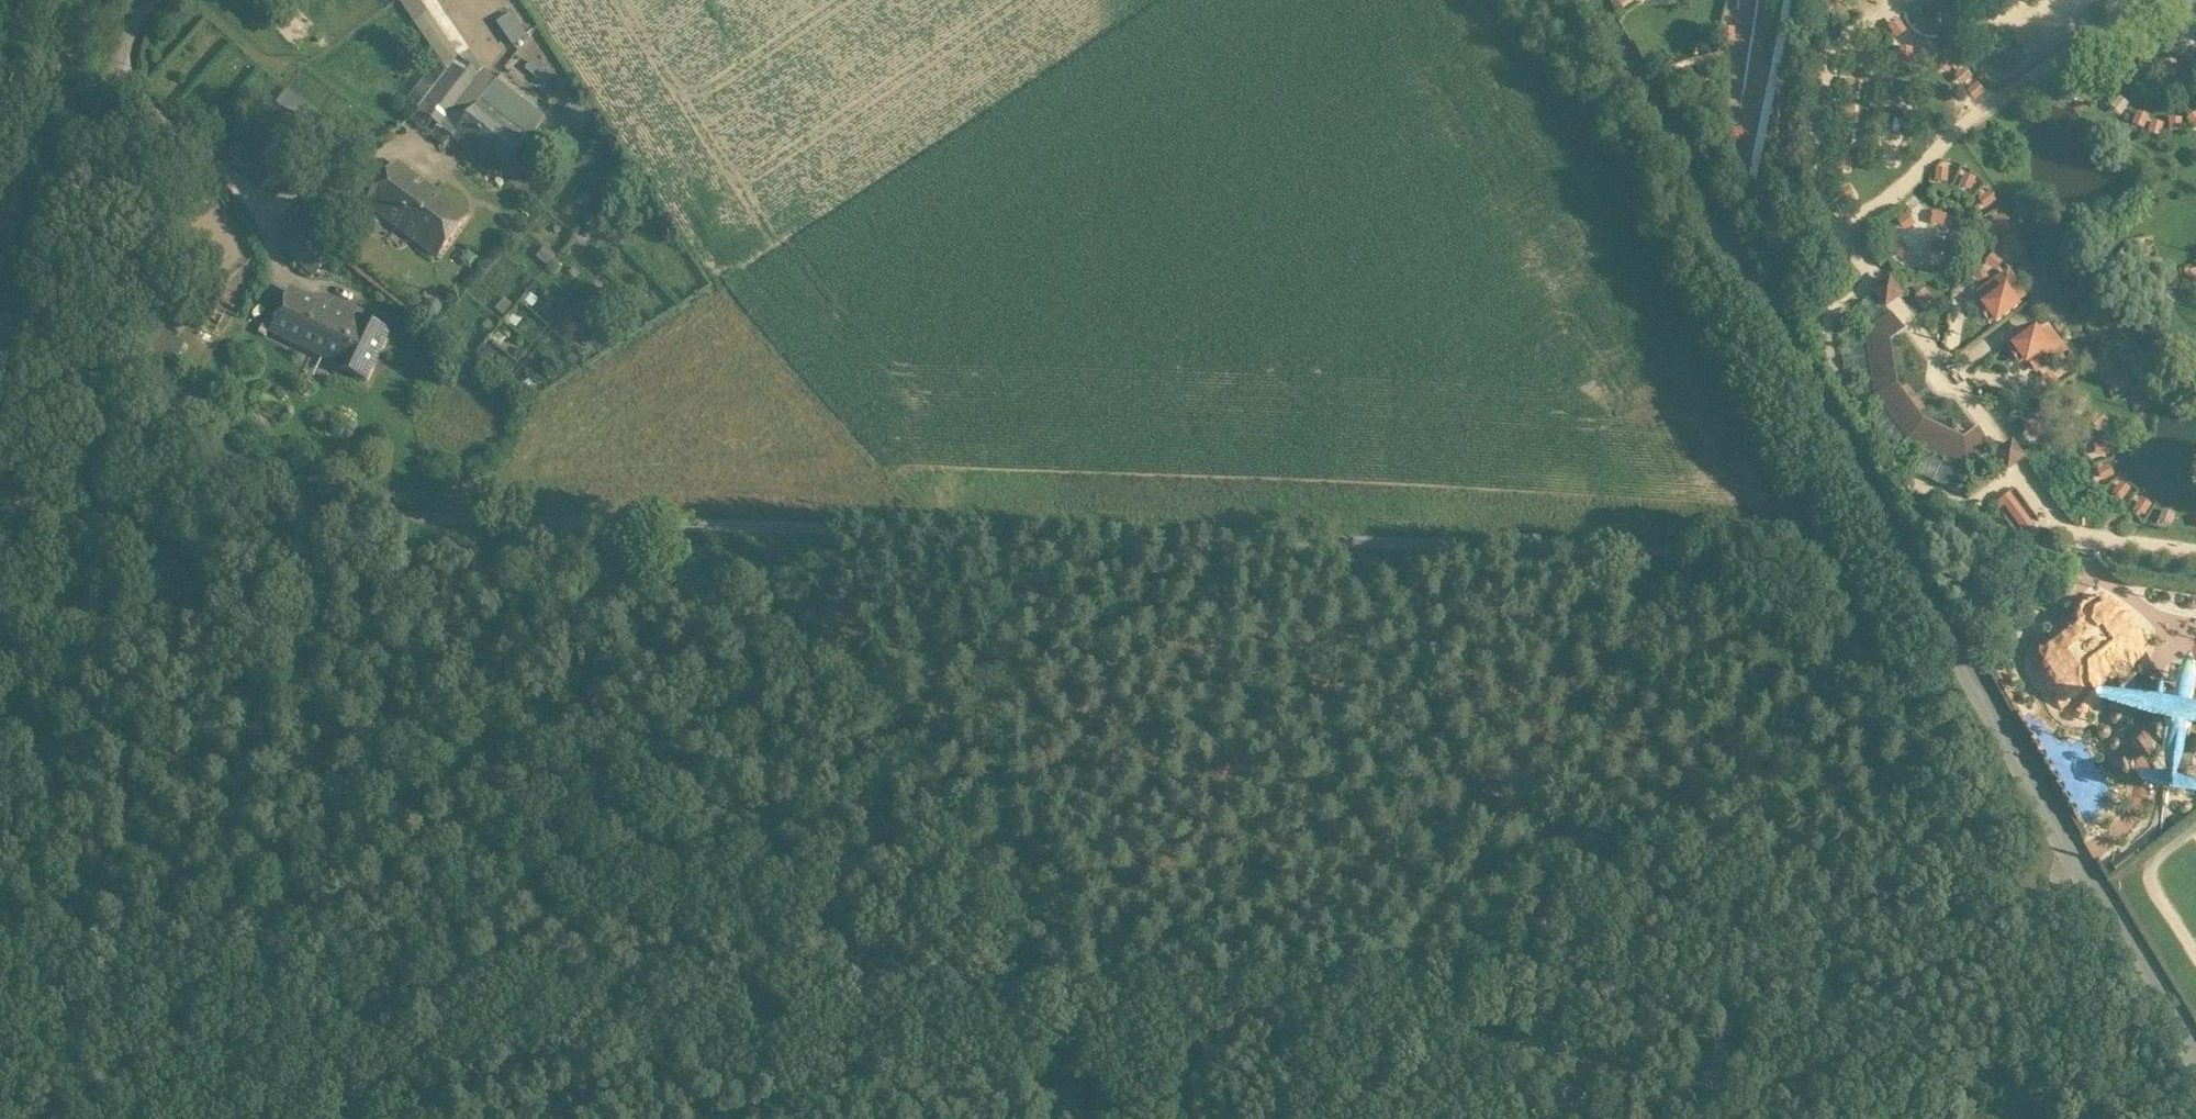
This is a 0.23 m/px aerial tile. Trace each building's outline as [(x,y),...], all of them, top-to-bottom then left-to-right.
[(419,110),(439,126),(438,126),(452,137),(481,100),(496,80),(482,69),(435,0),(400,0),(440,58),(449,71),(419,110)] [(512,11),(497,20),(512,44),(527,34),(512,11)] [(440,58),(407,100),(408,110),(415,115),(411,120),(445,147),(452,137),(438,126),(439,126),(419,110),(449,71),(440,58)] [(307,126),(267,97),(234,142),(244,150),(243,150),(273,172),(307,126)] [(481,100),(452,137),(501,176),(530,138),(481,100)] [(273,172),(243,150),(244,150),(234,142),(224,155),(263,185),(273,172)] [(397,163),(367,204),(436,257),(467,216),(397,163)] [(332,254),(301,230),(291,242),(322,266),(332,254)] [(322,266),(291,242),(283,252),(314,277),(322,266)] [(241,275),(251,248),(238,243),(235,252),(218,245),(212,264),(241,275)] [(1994,276),(2007,266),(1997,254),(1985,265),(1994,276)] [(1972,292),(1994,324),(2021,306),(2005,282),(2015,276),(2009,267),(1972,292)] [(318,304),(291,291),(272,331),(299,344),(318,304)] [(362,314),(335,301),(333,305),(320,299),(318,304),(299,344),(336,362),(335,364),(367,379),(389,333),(360,319),(362,314)] [(1924,422),(1898,387),(1889,343),(1904,332),(1891,315),(1866,334),(1873,397),(1908,443),(1965,469),(1993,451),(1979,431),(1964,442),(1924,422)] [(2037,326),(2006,340),(2017,366),(2029,360),(2033,369),(2068,353),(2056,326),(2041,334),(2037,326)] [(160,341),(146,333),(133,356),(147,364),(160,341)] [(2036,527),(2010,493),(1999,502),(2025,536),(2036,527)] [(2034,659),(2036,665),(2061,712),(2067,713),(2081,717),(2107,694),(2132,669),(2146,649),(2135,624),(2108,595),(2107,593),(2063,625),(2038,647),(2034,659)]
